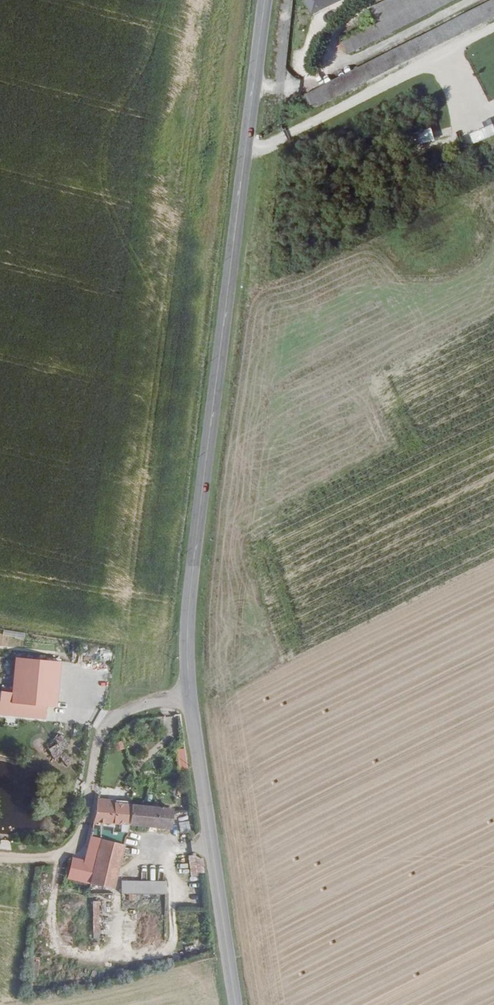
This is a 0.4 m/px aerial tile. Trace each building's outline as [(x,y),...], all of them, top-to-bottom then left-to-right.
[(303,91),(312,108),(493,17),(493,0),(484,0),(303,91)] [(313,11),(338,0),(308,0),(313,11)] [(365,10),(372,23),(342,38),(350,53),(455,0),(384,0),(365,10)] [(493,134),(493,121),(492,116),(484,120),(487,127),(473,134),(477,143),(493,134)] [(453,142),(466,136),(463,130),(450,137),(453,142)] [(57,714),(62,669),(17,665),(13,710),(20,711),(46,713),(57,714)] [(45,724),(46,713),(20,711),(19,722),(45,724)] [(66,747),(72,741),(63,732),(57,738),(66,747)] [(179,770),(188,769),(186,748),(177,749),(179,770)] [(126,830),(128,811),(97,807),(93,826),(126,830)] [(169,835),(171,815),(133,811),(130,831),(169,835)] [(123,850),(124,843),(123,842),(102,837),(91,835),(90,842),(100,844),(123,850)] [(11,840),(0,839),(0,841),(0,849),(10,850),(11,840)] [(89,888),(100,844),(90,842),(85,865),(72,862),(68,883),(89,888)] [(113,893),(123,850),(100,844),(89,888),(113,893)] [(205,881),(202,860),(189,861),(192,883),(205,881)] [(166,901),(166,888),(121,886),(120,900),(166,901)]
